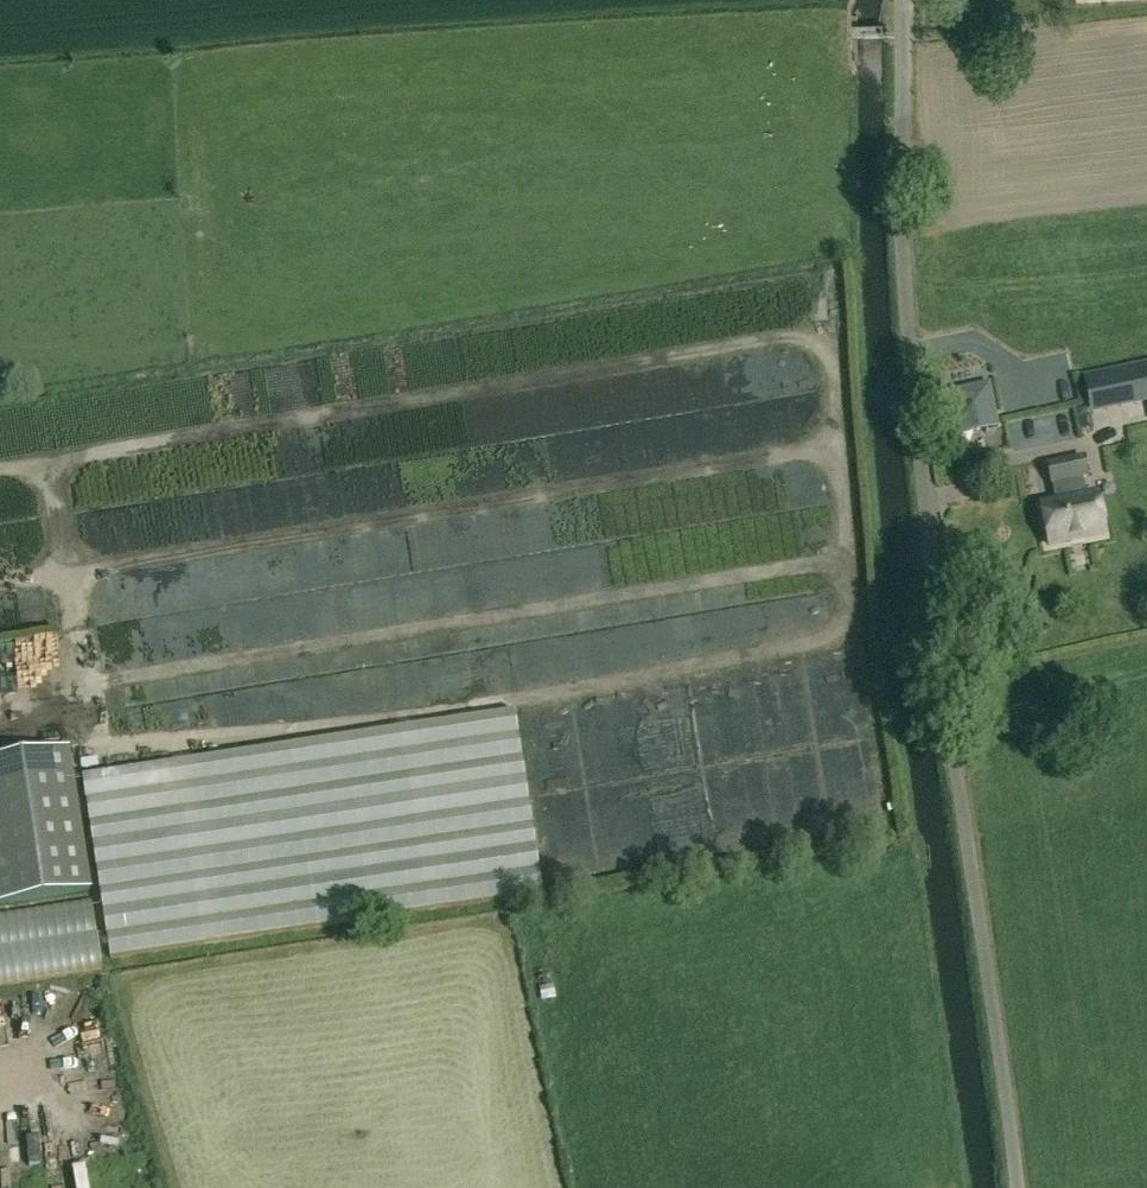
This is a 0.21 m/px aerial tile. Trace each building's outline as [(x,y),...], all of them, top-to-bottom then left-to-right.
[(1083,378),(1089,410),(1146,398),(1146,364),(1083,378)] [(999,428),(990,383),(943,393),(953,437),(999,428)] [(1106,532),(1098,494),(1088,496),(1084,476),(1089,475),(1085,456),(1049,464),(1053,482),(1056,482),(1060,502),(1043,505),(1050,543),(1106,532)] [(110,959),(543,893),(515,711),(83,778),(110,959)] [(70,751),(0,762),(0,907),(92,893),(70,751)] [(0,913),(0,986),(102,971),(92,899),(0,913)]
